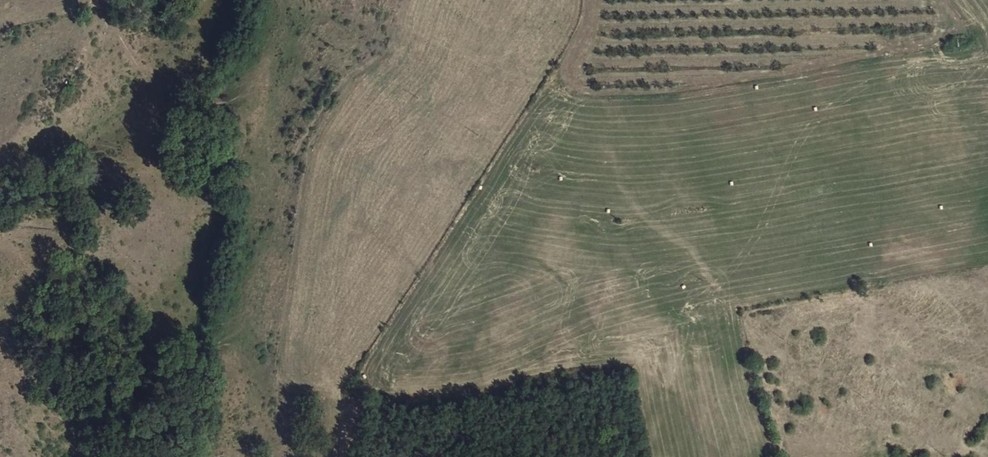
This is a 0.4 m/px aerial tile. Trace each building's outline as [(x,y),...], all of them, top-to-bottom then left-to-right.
[(960,48),(970,45),(970,37),(958,40),(960,48)]
